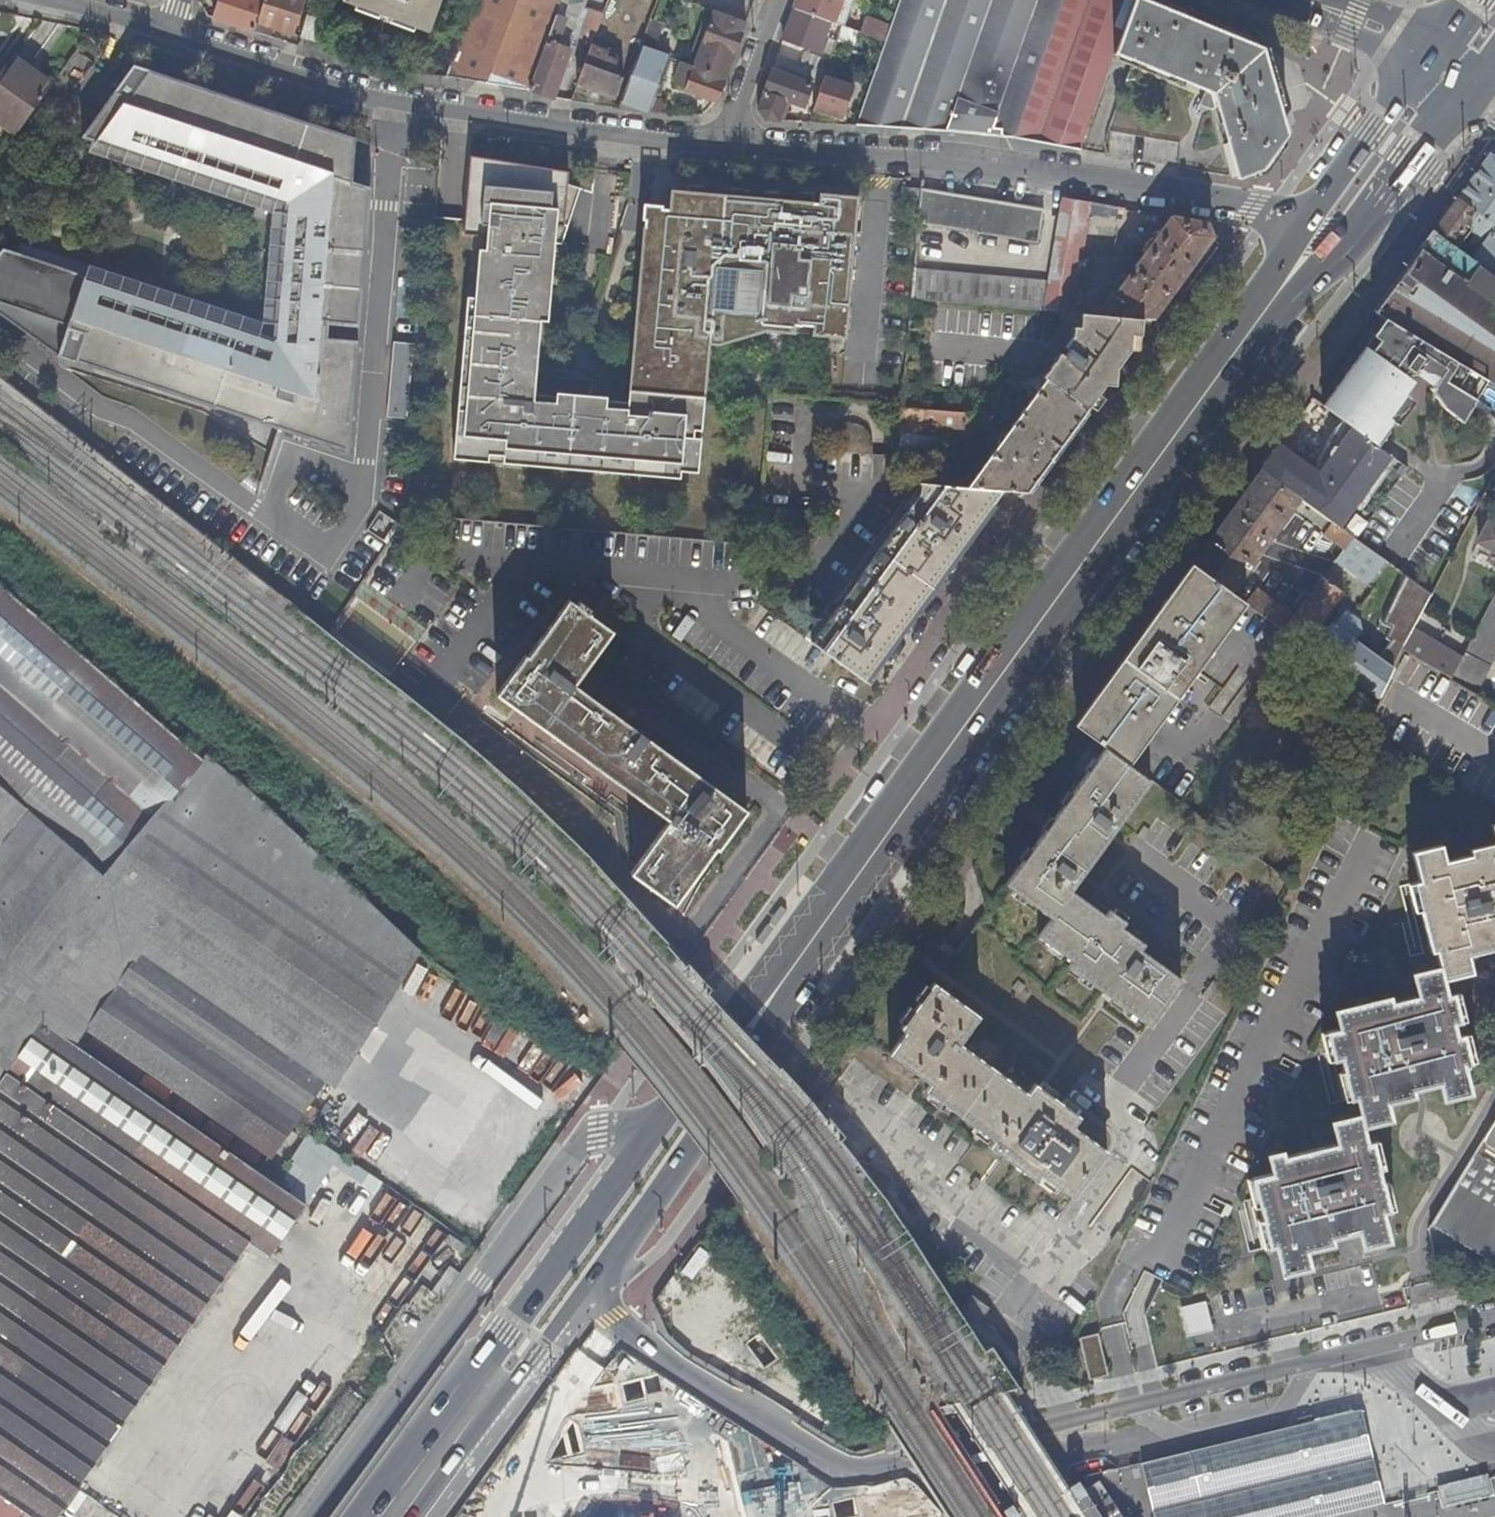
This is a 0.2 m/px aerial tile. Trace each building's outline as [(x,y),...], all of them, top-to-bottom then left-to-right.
[(263,0),(219,0),(213,19),(254,32),(256,23),(263,0)] [(256,23),(272,28),(291,34),(301,0),(263,0),(256,23)] [(346,1),(424,31),(436,0),(346,0),(346,1)] [(445,77),(528,90),(528,89),(555,16),(561,0),(473,0),(445,77)] [(793,8),(829,21),(843,26),(853,0),(796,0),(793,8)] [(1132,0),(899,0),(890,26),(884,41),(855,124),(953,132),(955,131),(999,135),(1021,138),(1079,148),(1113,52),(1132,0)] [(1259,169),(1284,134),(1259,46),(1146,0),(1132,0),(1113,52),(1210,93),(1233,176),(1237,176),(1259,169)] [(793,8),(782,39),(818,52),(818,51),(823,51),(825,45),(821,44),(824,36),(829,21),(793,8)] [(744,24),(712,13),(709,24),(741,35),(744,24)] [(592,42),(601,19),(586,14),(578,37),(592,42)] [(564,19),(555,16),(528,89),(547,96),(552,98),(570,51),(568,50),(561,47),(554,45),(564,19)] [(322,23),(304,17),(298,38),(314,43),(322,23)] [(884,41),(890,26),(865,17),(859,32),(884,41)] [(703,21),(687,66),(692,69),(709,24),(703,21)] [(256,23),(254,32),(261,35),(269,37),(272,28),(256,23)] [(717,100),(741,35),(709,24),(692,69),(685,88),(717,100)] [(609,49),(592,42),(577,83),(616,97),(623,78),(611,73),(617,57),(607,54),(609,49)] [(670,57),(640,47),(618,108),(649,112),(670,57)] [(808,66),(777,55),(758,109),(764,120),(779,121),(786,100),(802,106),(811,81),(822,85),(826,73),(808,66)] [(811,55),(808,66),(826,73),(829,62),(811,55)] [(7,62),(0,72),(0,122),(17,134),(52,85),(36,73),(32,79),(7,62)] [(673,83),(685,88),(692,69),(687,66),(680,64),(673,83)] [(132,67),(79,140),(90,144),(87,154),(282,219),(273,329),(18,246),(15,256),(0,251),(0,319),(56,359),(348,456),(363,274),(343,272),(355,141),(132,67)] [(849,94),(822,86),(814,110),(841,118),(849,94)] [(1452,247),(1465,229),(1481,240),(1468,258),(1476,264),(1494,278),(1494,159),(1486,154),(1430,231),(1452,247)] [(466,300),(452,462),(680,482),(681,475),(698,476),(701,442),(693,441),(694,434),(701,434),(704,400),(628,393),(627,410),(606,408),(607,400),(556,396),(556,399),(534,397),(540,324),(547,325),(549,235),(555,235),(575,189),(526,173),(524,178),(502,176),(503,164),(469,158),(462,238),(486,240),(485,253),(478,252),(474,301),(466,300)] [(642,229),(628,393),(704,400),(709,348),(718,349),(765,335),(846,342),(849,304),(841,303),(843,287),(850,288),(858,199),(818,196),(818,206),(812,206),(813,196),(777,193),(776,196),(744,194),(744,191),(688,188),(687,194),(669,192),(668,212),(645,210),(643,229),(642,229)] [(917,190),(900,189),(899,200),(917,201),(917,190)] [(920,193),(917,226),(1036,246),(1042,214),(920,193)] [(1049,286),(913,272),(910,301),(927,302),(1059,313),(1072,314),(1090,206),(1063,201),(1049,286)] [(1206,225),(1171,220),(1142,258),(1099,316),(1152,321),(1211,240),(1206,225)] [(1490,302),(1463,283),(1476,264),(1468,258),(1452,247),(1430,231),(1371,312),(1383,319),(1476,374),(1482,377),(1494,385),(1494,305),(1490,302)] [(849,304),(850,288),(843,287),(841,303),(849,304)] [(1060,356),(1042,380),(1043,381),(1073,401),(1086,411),(1152,321),(1099,316),(1072,314),(1059,313),(1058,326),(1045,346),(1060,356)] [(1476,374),(1383,319),(1372,335),(1387,346),(1379,357),(1364,346),(1319,407),(1349,428),(1372,444),(1374,439),(1387,421),(1405,396),(1392,388),(1395,388),(1399,387),(1401,385),(1402,381),(1402,379),(1401,375),(1411,373),(1414,368),(1420,372),(1422,371),(1427,374),(1425,386),(1438,406),(1458,420),(1472,395),(1466,391),(1476,374)] [(1466,391),(1472,395),(1482,377),(1476,374),(1466,391)] [(1073,401),(1043,381),(1004,435),(1000,432),(996,438),(1000,441),(965,489),(1001,492),(1026,494),(1086,411),(1073,401)] [(1405,396),(1387,421),(1393,425),(1410,399),(1405,396)] [(900,410),(898,433),(970,439),(988,414),(977,407),(968,416),(900,410)] [(1316,476),(1275,446),(1257,470),(1298,499),(1329,521),(1335,525),(1352,502),(1354,503),(1383,462),(1400,474),(1405,467),(1375,446),(1372,444),(1349,428),(1316,476)] [(1231,590),(1298,499),(1257,470),(1192,561),(1231,590)] [(987,511),(1001,492),(965,489),(919,485),(918,495),(911,504),(923,505),(918,521),(900,519),(926,538),(930,533),(935,536),(940,530),(942,531),(945,527),(947,528),(950,524),(972,526),(975,510),(987,511)] [(900,519),(911,504),(899,503),(819,613),(827,619),(862,571),(900,519)] [(923,505),(911,504),(900,519),(918,521),(923,505)] [(976,526),(987,511),(975,510),(972,526),(976,526)] [(926,538),(900,519),(862,571),(888,591),(926,538)] [(1335,525),(1329,521),(1321,532),(1342,547),(1334,558),(1368,582),(1384,560),(1335,525)] [(1488,522),(1478,542),(1494,551),(1494,526),(1488,522)] [(841,636),(825,658),(862,684),(976,526),(972,526),(950,524),(947,528),(945,527),(942,531),(940,530),(935,536),(930,533),(926,538),(888,591),(874,611),(871,609),(865,617),(868,619),(850,643),(841,636)] [(1126,763),(1245,599),(1231,590),(1192,561),(1073,725),(1102,746),(1126,763)] [(874,611),(888,591),(862,571),(827,619),(819,613),(800,639),(825,658),(841,636),(850,643),(868,619),(865,617),(871,609),(874,611)] [(1255,588),(1245,602),(1303,643),(1341,591),(1321,576),(1292,615),(1255,588)] [(1449,679),(1472,693),(1494,649),(1494,588),(1449,679)] [(0,589),(0,789),(28,813),(103,878),(105,878),(202,763),(0,589)] [(579,604),(571,598),(532,653),(529,651),(500,691),(531,714),(536,708),(549,718),(545,724),(603,768),(607,762),(621,773),(617,779),(670,819),(662,831),(668,835),(658,849),(652,845),(631,873),(654,890),(675,905),(695,878),(689,873),(699,859),(705,864),(715,849),(717,851),(746,811),(597,699),(578,685),(617,632),(590,612),(593,607),(582,599),(579,604)] [(1330,622),(1311,649),(1376,696),(1390,665),(1330,622)] [(536,708),(531,714),(545,724),(549,718),(536,708)] [(1126,763),(1102,746),(1002,886),(1047,918),(1035,936),(1069,961),(1065,967),(1144,1024),(1176,978),(1136,948),(1140,942),(1116,925),(1105,916),(1070,891),(1149,781),(1126,763)] [(159,886),(206,824),(215,813),(234,785),(206,759),(202,763),(105,878),(103,878),(28,813),(0,849),(0,957),(66,1008),(80,989),(159,886)] [(607,762),(603,768),(617,779),(621,773),(607,762)] [(417,951),(354,894),(296,841),(234,785),(215,813),(206,824),(159,886),(80,989),(66,1008),(50,1030),(76,1049),(88,1032),(142,954),(323,1081),(331,1087),(417,951)] [(28,813),(0,789),(0,849),(28,813)] [(1489,828),(1493,845),(1467,851),(1469,858),(1441,864),(1437,849),(1410,855),(1417,883),(1412,885),(1429,953),(1433,952),(1437,969),(1410,975),(1416,998),(1389,1004),(1388,999),(1333,1012),(1337,1031),(1325,1034),(1332,1061),(1340,1059),(1350,1100),(1354,1099),(1358,1116),(1330,1122),(1336,1146),(1282,1158),(1280,1153),(1266,1156),(1271,1175),(1252,1180),(1268,1247),(1275,1246),(1282,1274),(1308,1268),(1304,1251),(1332,1245),(1330,1238),(1356,1232),(1360,1248),(1388,1241),(1381,1212),(1387,1210),(1371,1144),(1366,1145),(1361,1127),(1389,1120),(1385,1103),(1412,1097),(1411,1091),(1439,1085),(1442,1099),(1468,1093),(1461,1065),(1467,1063),(1461,1037),(1455,1038),(1451,1024),(1457,1022),(1451,996),(1444,997),(1440,981),(1469,974),(1465,956),(1491,950),(1489,943),(1494,942),(1494,827),(1489,828)] [(668,835),(662,831),(652,845),(658,849),(668,835)] [(695,878),(705,864),(699,859),(689,873),(695,878)] [(1109,911),(1105,916),(1116,925),(1121,919),(1109,911)] [(323,1081),(142,954),(88,1032),(178,1094),(270,1157),(323,1081)] [(42,1025),(50,1030),(66,1008),(0,957),(0,1084),(42,1025)] [(986,1019),(939,985),(906,1031),(910,1034),(893,1057),(936,1087),(931,1095),(998,1143),(994,1150),(1040,1183),(1045,1176),(1079,1201),(1114,1152),(1080,1128),(1087,1118),(1042,1085),(1035,1095),(966,1047),(986,1019)] [(187,1333),(229,1273),(246,1248),(268,1262),(306,1207),(125,1082),(76,1049),(50,1030),(42,1025),(0,1084),(0,1516),(20,1516),(23,1513),(28,1516),(58,1516),(187,1333)] [(831,1103),(825,1098),(819,1106),(826,1111),(831,1103)] [(1431,1224),(1494,1263),(1494,1120),(1431,1224)] [(371,1193),(378,1182),(308,1136),(280,1178),(311,1198),(331,1167),(371,1193)] [(968,1146),(960,1167),(986,1177),(994,1155),(968,1146)] [(697,1286),(716,1268),(700,1251),(680,1269),(697,1286)] [(665,1308),(710,1372),(732,1357),(739,1369),(754,1358),(763,1370),(779,1359),(719,1272),(665,1308)] [(1450,1274),(1446,1280),(1458,1288),(1462,1282),(1450,1274)] [(1179,1308),(1187,1337),(1213,1331),(1205,1301),(1179,1308)] [(1100,1331),(1081,1336),(1091,1378),(1111,1373),(1100,1331)] [(620,1348),(606,1367),(626,1383),(641,1364),(620,1348)] [(286,1404),(295,1412),(316,1387),(307,1379),(286,1404)] [(1141,1463),(1147,1486),(1153,1510),(1175,1505),(1247,1488),(1250,1500),(1253,1512),(1255,1516),(1333,1516),(1343,1515),(1366,1509),(1385,1504),(1380,1481),(1369,1436),(1363,1410),(1344,1415),(1311,1422),(1284,1429),(1164,1458),(1141,1463)] [(513,1468),(534,1470),(535,1460),(550,1462),(553,1428),(516,1425),(513,1468)] [(1483,1481),(1438,1492),(1442,1509),(1487,1498),(1483,1481)] [(1153,1510),(1154,1516),(1255,1516),(1253,1512),(1250,1500),(1247,1488),(1223,1494),(1175,1505),(1153,1510)]
